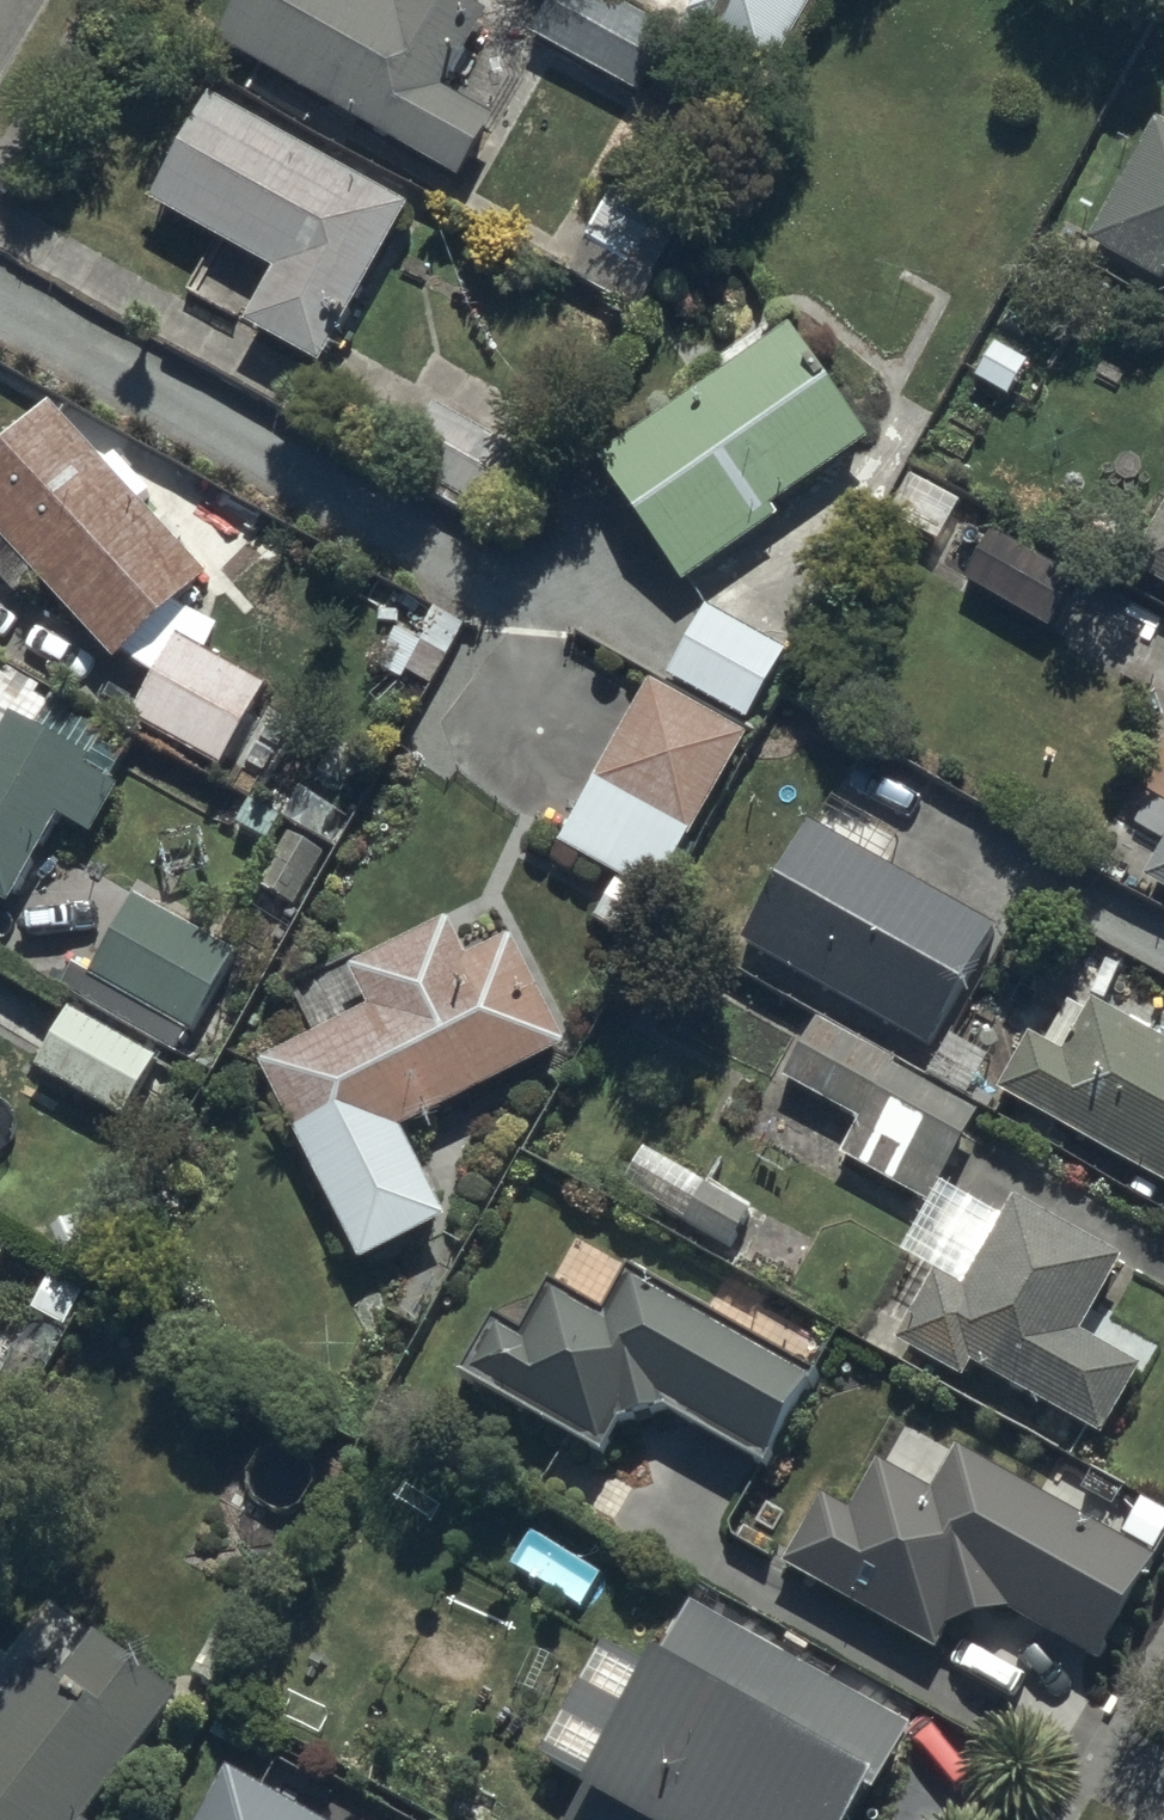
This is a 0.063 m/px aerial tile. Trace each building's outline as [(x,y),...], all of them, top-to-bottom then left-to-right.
[(380,0),(263,0),(233,52),(451,175),(485,116),(434,87),(476,13),(452,0),(409,0),(402,13),(380,0)] [(613,0),(569,0),(546,38),(632,89),(666,32),(613,0)] [(688,6),(759,48),(788,0),(692,0),(688,6)] [(220,108),(163,205),(279,273),(249,324),(312,361),(399,213),(220,108)] [(1101,233),(1163,269),(1163,121),(1101,233)] [(617,181),(573,252),(601,269),(645,198),(617,181)] [(992,335),(973,365),(1001,382),(1019,352),(992,335)] [(864,453),(792,340),(620,448),(692,562),(864,453)] [(518,449),(431,398),(397,455),(484,506),(518,449)] [(125,645),(165,669),(137,717),(213,762),(260,684),(194,646),(207,625),(171,604),(201,576),(56,417),(0,467),(0,534),(113,657),(125,645)] [(1142,570),(1163,583),(1163,531),(1142,570)] [(1074,588),(998,542),(972,586),(1048,631),(1074,588)] [(782,658),(706,614),(672,671),(748,716),(782,658)] [(750,751),(661,697),(568,848),(657,902),(750,751)] [(11,728),(0,747),(0,895),(49,808),(83,827),(108,782),(11,728)] [(918,1031),(983,913),(805,815),(740,933),(918,1031)] [(326,853),(286,832),(258,885),(298,906),(326,853)] [(1148,875),(1163,884),(1163,848),(1148,875)] [(603,884),(584,915),(606,928),(625,898),(603,884)] [(236,953),(149,902),(103,980),(190,1031),(236,953)] [(471,965),(454,930),(358,975),(379,1022),(274,1071),(367,1268),(445,1231),(399,1133),(559,1058),(508,948),(471,965)] [(1091,1007),(1061,1062),(1027,1043),(1002,1089),(1163,1178),(1163,1047),(1091,1007)] [(964,1109),(803,1014),(772,1066),(848,1111),(831,1140),(916,1190),(964,1109)] [(153,1064),(77,1019),(43,1077),(119,1121),(153,1064)] [(736,1202),(643,1147),(625,1178),(718,1232),(736,1202)] [(1101,1439),(1135,1378),(1068,1341),(1111,1263),(1020,1213),(968,1307),(938,1290),(913,1336),(1101,1439)] [(483,1318),(457,1365),(591,1441),(608,1411),(652,1395),(751,1451),(798,1370),(625,1271),(598,1320),(546,1290),(518,1339),(483,1318)] [(821,1513),(795,1560),(929,1636),(947,1605),(990,1589),(1089,1646),(1136,1565),(963,1466),(936,1515),(884,1485),(857,1533),(821,1513)] [(568,1819),(862,1819),(912,1733),(690,1606),(568,1819)] [(175,1693),(106,1642),(62,1700),(33,1677),(0,1720),(0,1819),(79,1819),(175,1693)] [(249,1795),(235,1819),(294,1819),(249,1795)]
